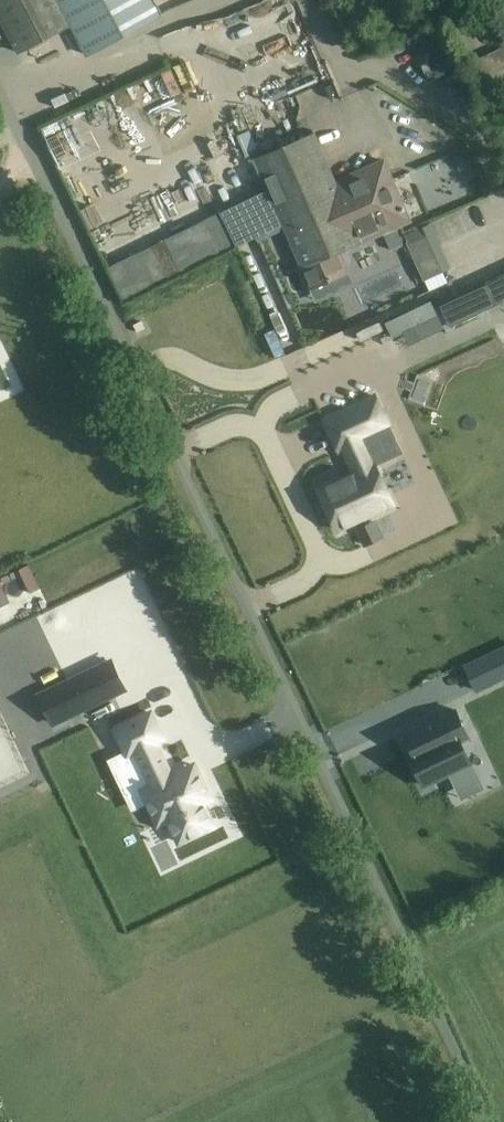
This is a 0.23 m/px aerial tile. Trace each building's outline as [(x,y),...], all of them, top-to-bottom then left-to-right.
[(70,24),(57,0),(0,0),(0,19),(18,52),(70,24)] [(70,24),(86,55),(160,15),(152,0),(57,0),(70,24)] [(402,22),(418,59),(446,47),(431,11),(402,22)] [(119,61),(122,72),(144,65),(140,54),(119,61)] [(334,87),(306,96),(311,111),(338,103),(334,87)] [(175,110),(52,153),(53,168),(110,167),(153,152),(146,152),(185,139),(175,110)] [(254,158),(294,251),(354,225),(335,181),(314,132),(254,158)] [(468,147),(456,153),(463,168),(475,162),(468,147)] [(335,181),(354,225),(361,242),(383,232),(391,249),(403,244),(396,227),(409,221),(383,160),(335,181)] [(347,272),(338,252),(361,242),(354,225),(294,251),(310,288),(347,272)] [(423,279),(442,271),(421,225),(402,234),(423,279)] [(374,395),(324,418),(339,451),(343,449),(354,473),(318,490),(325,504),(319,506),(324,519),(330,516),(337,530),(359,519),(362,527),(358,529),(365,545),(381,537),(374,521),(369,523),(366,516),(393,503),(374,464),(400,452),(374,395)] [(170,580),(163,585),(176,604),(184,598),(170,580)] [(464,664),(476,690),(503,677),(503,645),(464,664)] [(53,724),(124,689),(111,662),(40,696),(53,724)] [(454,707),(402,732),(414,756),(409,758),(423,787),(471,764),(459,737),(467,733),(454,707)] [(214,826),(203,802),(211,799),(194,765),(171,776),(155,743),(163,739),(151,713),(116,731),(128,756),(136,752),(157,796),(150,799),(162,822),(168,819),(179,842),(214,826)]
